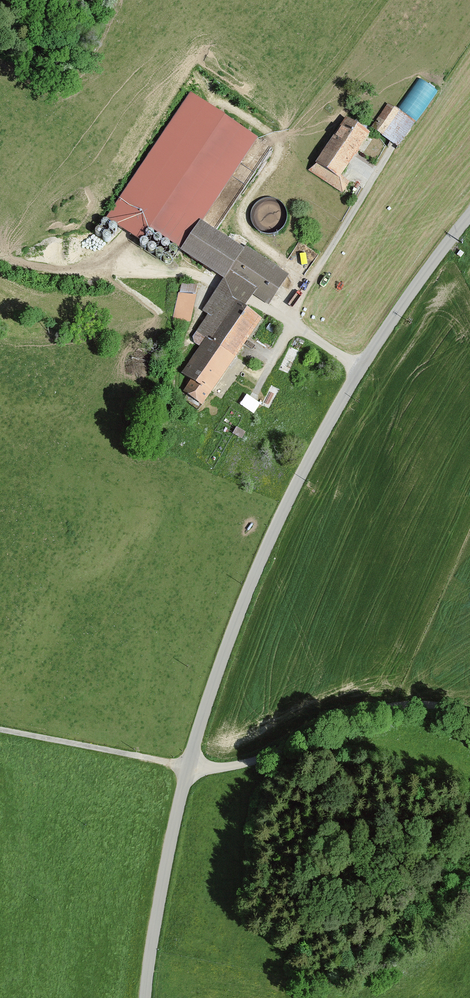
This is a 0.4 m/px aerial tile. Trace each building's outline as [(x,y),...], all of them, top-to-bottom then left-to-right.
[(258,141),(189,95),(103,221),(170,264),(178,253),(201,221),(258,141)] [(388,104),(371,128),(398,148),(415,124),(388,104)] [(370,135),(344,118),(315,165),(340,182),(370,135)] [(244,250),(201,221),(178,253),(224,282),(226,279),(244,250)] [(246,246),(244,250),(226,279),(253,296),(269,306),(289,276),(246,246)] [(253,296),(226,279),(224,282),(221,284),(203,311),(208,315),(195,332),(205,339),(235,359),(262,321),(245,308),(253,296)] [(205,339),(182,374),(191,381),(183,393),(201,407),(235,359),(205,339)]
